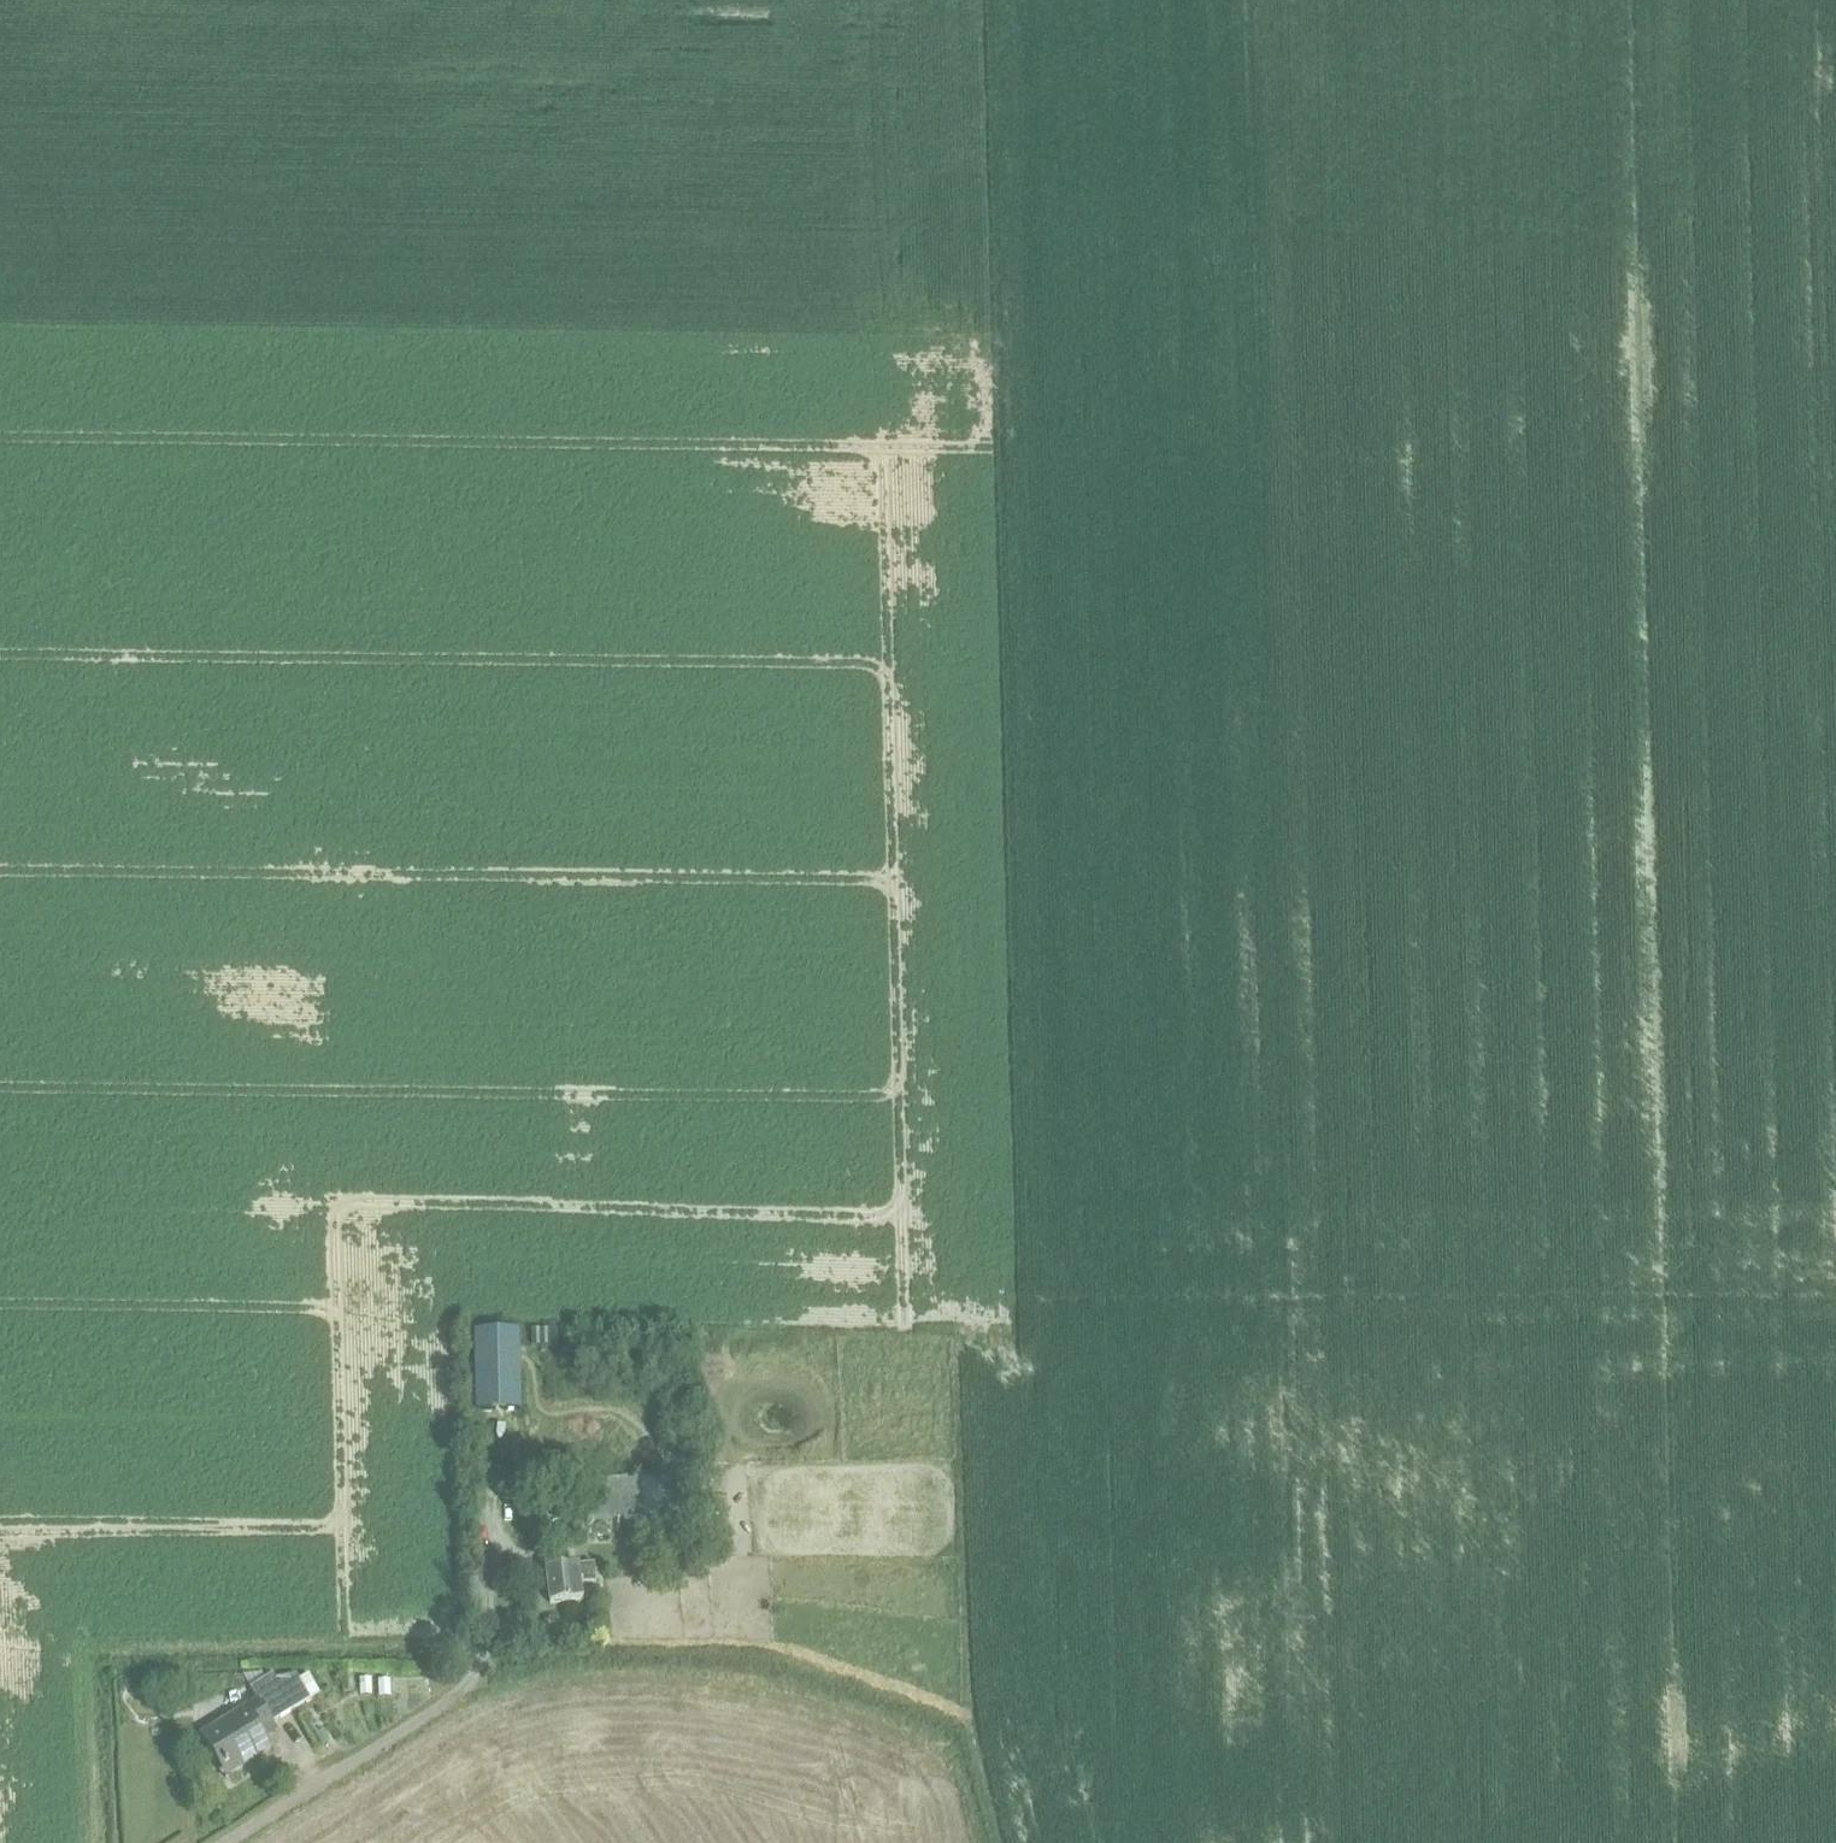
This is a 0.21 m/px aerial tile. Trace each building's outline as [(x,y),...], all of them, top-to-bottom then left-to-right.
[(519,1331),(475,1332),(477,1412),(521,1411),(519,1331)] [(587,1480),(589,1522),(672,1519),(670,1477),(587,1480)] [(567,1567),(546,1569),(550,1604),(582,1601),(580,1583),(597,1582),(596,1565),(568,1568),(567,1567)] [(258,1703),(202,1737),(226,1777),(272,1749),(262,1731),(294,1712),(312,1701),(298,1677),(280,1681),(276,1675),(251,1691),(258,1703)] [(382,1696),(396,1696),(395,1678),(381,1678),(382,1696)]
